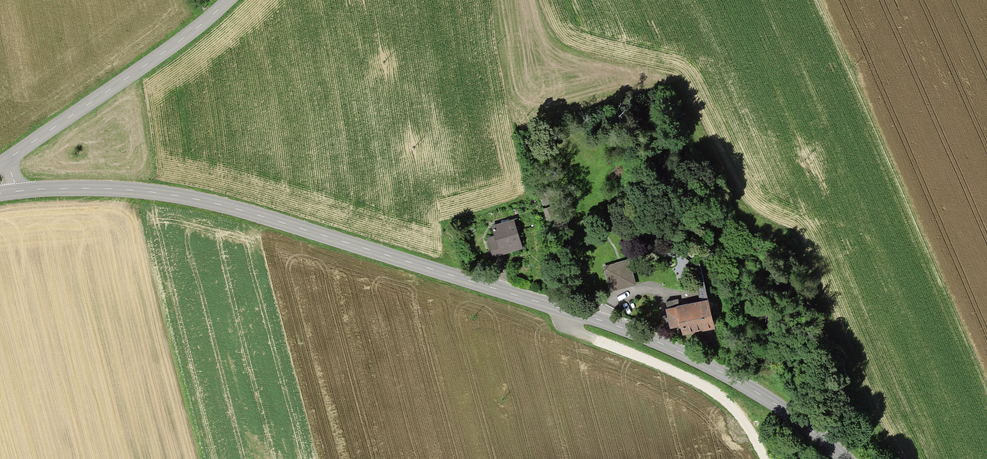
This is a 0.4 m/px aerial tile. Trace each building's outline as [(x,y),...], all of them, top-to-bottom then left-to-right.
[(548,189),(539,192),(543,204),(552,202),(548,189)] [(549,208),(544,210),(550,229),(556,227),(549,208)] [(494,238),(487,240),(491,256),(500,253),(498,248),(509,245),(509,246),(520,243),(513,222),(492,229),(494,238)] [(630,261),(605,268),(611,290),(636,283),(630,261)] [(707,301),(699,264),(692,265),(700,302),(686,305),(677,307),(677,306),(666,308),(670,326),(680,324),(682,333),(713,326),(707,301)]
